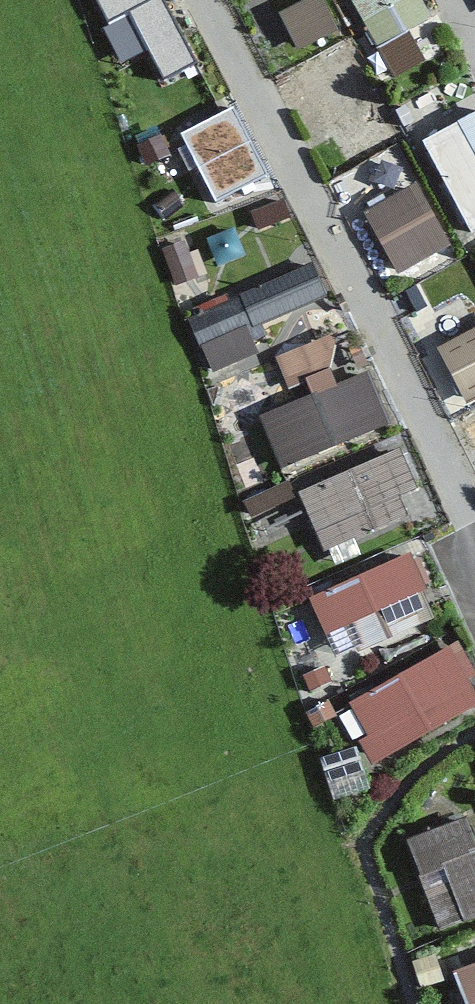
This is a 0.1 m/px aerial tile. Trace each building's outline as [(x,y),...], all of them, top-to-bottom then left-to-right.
[(125,17),(162,0),(117,0),(125,17)] [(279,14),(297,48),(338,27),(323,0),(305,0),(279,14)] [(224,80),(200,25),(133,54),(127,42),(102,52),(115,81),(130,74),(147,113),(224,80)] [(305,76),(284,87),(296,109),(317,97),(305,76)] [(395,132),(363,78),(318,104),(350,158),(395,132)] [(416,112),(430,147),(474,130),(474,113),(467,92),(416,112)] [(270,171),(233,100),(186,125),(223,195),(270,171)] [(439,178),(463,225),(474,219),(474,159),(439,178)] [(449,253),(414,187),(362,215),(397,281),(449,253)] [(162,191),(146,199),(163,232),(179,224),(162,191)] [(294,254),(275,203),(186,237),(205,287),(294,254)] [(334,313),(315,266),(193,315),(207,348),(249,331),(254,345),(334,313)] [(289,337),(296,379),(346,370),(339,329),(289,337)] [(435,350),(458,409),(474,403),(474,335),(435,350)] [(386,435),(370,390),(276,423),(292,468),(386,435)] [(418,498),(402,457),(291,500),(320,571),(415,534),(403,504),(418,498)] [(429,597),(416,560),(303,600),(331,676),(428,642),(414,602),(429,597)] [(461,652),(347,712),(376,766),(474,715),(474,679),(461,652)] [(406,835),(440,938),(474,927),(474,812),(406,835)] [(452,974),(463,1003),(474,1003),(474,966),(452,974)]
